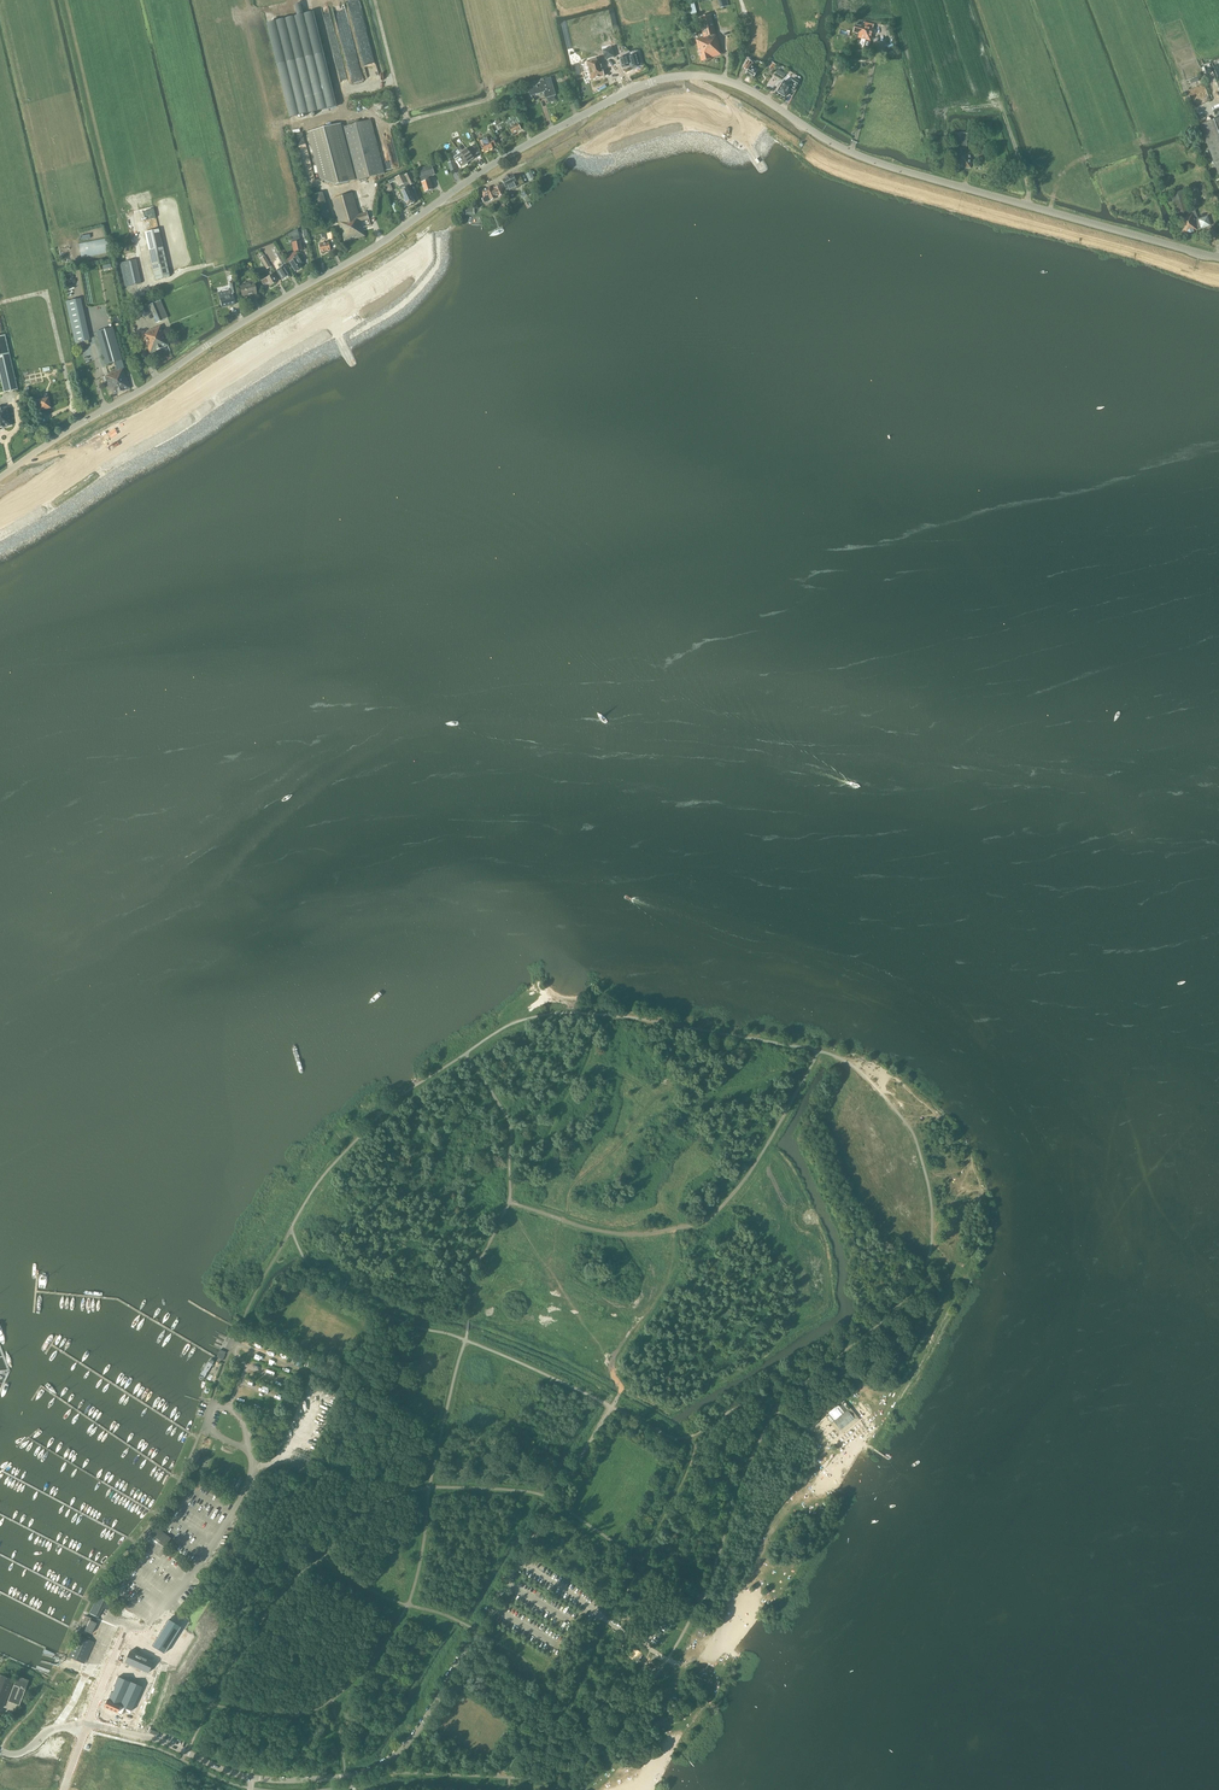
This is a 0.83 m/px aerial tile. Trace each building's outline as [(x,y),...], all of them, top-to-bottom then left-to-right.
[(721,9),(730,7),(728,0),(719,0),(721,9)] [(309,1),(263,13),(290,118),(337,106),(309,1)] [(692,15),(697,13),(695,3),(689,4),(692,15)] [(701,39),(697,40),(702,62),(712,60),(711,58),(722,55),(721,49),(719,44),(718,41),(716,31),(712,15),(699,18),(703,33),(700,34),(701,39)] [(856,25),(854,33),(860,34),(859,38),(871,41),(874,29),(873,29),(874,25),(864,23),(863,27),(856,25)] [(632,69),(642,67),(639,54),(629,56),(632,69)] [(600,58),(587,62),(592,80),(605,76),(600,58)] [(754,80),(759,71),(751,66),(753,63),(749,60),(744,68),(748,71),(746,75),(754,80)] [(556,96),(551,78),(540,81),(541,85),(530,88),(532,95),(544,91),(546,99),(547,98),(549,103),(556,101),(555,96),(556,96)] [(785,82),(778,93),(786,98),(791,90),(794,92),(799,85),(792,81),(790,85),(785,82)] [(513,134),(521,130),(520,127),(524,125),(519,117),(507,123),(513,134)] [(1200,125),(1218,175),(1218,118),(1200,125)] [(385,174),(372,120),(342,128),(341,124),(309,133),(321,179),(337,186),(356,181),(385,174)] [(967,150),(968,133),(956,133),(955,149),(967,150)] [(496,145),(493,139),(490,140),(489,139),(481,143),(482,143),(480,144),(485,153),(494,149),(492,146),(495,145),(495,146),(496,145)] [(465,146),(459,150),(468,163),(474,159),(465,146)] [(458,155),(455,158),(457,161),(462,168),(468,163),(459,150),(458,148),(455,150),(458,155)] [(971,168),(972,151),(955,150),(954,167),(971,168)] [(452,172),(457,171),(455,162),(449,163),(452,172)] [(425,192),(433,190),(429,176),(435,174),(433,165),(418,170),(425,192)] [(390,184),(391,184),(397,181),(400,187),(406,201),(403,203),(405,208),(408,206),(415,203),(413,199),(415,198),(412,193),(413,193),(410,186),(415,184),(413,180),(417,178),(414,172),(405,176),(405,175),(389,182),(390,184)] [(515,180),(513,176),(504,181),(508,189),(509,191),(524,184),(521,177),(515,180)] [(390,184),(385,186),(388,193),(393,191),(391,184),(390,184)] [(505,196),(500,186),(492,190),(491,187),(482,192),(485,198),(482,199),(484,203),(487,202),(495,198),(495,197),(500,195),(502,198),(505,196)] [(1208,217),(1199,220),(1196,211),(1191,213),(1184,191),(1171,195),(1184,236),(1194,232),(1198,230),(1211,226),(1208,217)] [(317,225),(331,221),(323,193),(309,197),(317,225)] [(360,215),(353,193),(333,199),(345,242),(366,236),(361,221),(370,219),(368,213),(360,215)] [(170,277),(163,247),(159,230),(145,233),(156,280),(170,277)] [(299,237),(292,238),(294,252),(302,250),(299,237)] [(322,252),(331,250),(330,243),(321,245),(322,252)] [(283,266),(286,264),(283,260),(279,252),(276,254),(283,266)] [(295,272),(302,268),(300,266),(304,264),(298,254),(294,257),(295,259),(289,263),(295,272)] [(267,269),(271,267),(265,256),(261,259),(267,269)] [(136,260),(121,263),(126,287),(141,284),(136,260)] [(282,279),(289,276),(284,267),(282,263),(278,265),(280,269),(277,271),(282,279)] [(276,283),(272,275),(266,278),(266,279),(261,282),(263,285),(268,282),(271,286),(276,283)] [(256,290),(254,281),(246,283),(246,286),(240,287),(243,298),(253,295),(252,290),(255,290),(256,290)] [(231,290),(219,293),(222,308),(235,305),(233,294),(237,293),(234,284),(230,285),(231,290)] [(79,299),(66,302),(76,344),(89,341),(79,299)] [(157,324),(164,321),(168,319),(160,300),(149,305),(157,324)] [(152,313),(148,306),(140,309),(144,317),(152,313)] [(168,346),(160,327),(142,335),(143,337),(141,338),(143,343),(145,342),(150,353),(168,346)] [(113,328),(96,332),(106,365),(115,362),(118,371),(105,376),(102,377),(104,382),(107,382),(111,396),(130,389),(123,369),(125,369),(116,338),(114,334),(113,328)] [(0,337),(0,374),(1,377),(0,378),(0,384),(2,383),(4,393),(17,390),(5,336),(0,337)] [(41,411),(51,409),(49,398),(35,401),(36,410),(40,409),(41,411)] [(12,426),(8,408),(0,409),(0,428),(12,426)] [(226,1355),(227,1352),(221,1350),(220,1353),(219,1353),(217,1357),(224,1361),(226,1355)] [(300,1367),(306,1353),(303,1352),(300,1359),(298,1358),(295,1364),(297,1365),(297,1366),(300,1367)] [(846,1402),(827,1418),(832,1423),(831,1424),(841,1435),(860,1419),(846,1402)] [(198,1469),(204,1455),(198,1453),(192,1466),(198,1469)] [(183,1495),(188,1487),(184,1485),(180,1493),(183,1495)] [(98,1597),(91,1613),(99,1618),(104,1608),(108,1610),(108,1609),(114,1597),(110,1595),(106,1601),(98,1597)] [(91,1634),(97,1623),(90,1621),(91,1619),(86,1617),(79,1631),(84,1633),(85,1632),(91,1634)] [(181,1628),(168,1620),(152,1647),(164,1654),(181,1628)] [(83,1663),(92,1641),(79,1636),(70,1658),(83,1663)] [(622,1649),(628,1641),(622,1637),(616,1645),(622,1649)] [(645,1655),(638,1650),(632,1657),(639,1662),(645,1655)] [(129,1653),(126,1659),(131,1661),(129,1666),(148,1674),(153,1663),(129,1653)] [(656,1667),(658,1664),(653,1661),(647,1669),(645,1667),(642,1670),(646,1673),(649,1669),(652,1670),(655,1666),(656,1667)] [(112,1692),(108,1700),(121,1706),(132,1711),(143,1687),(130,1681),(130,1682),(118,1677),(114,1687),(115,1687),(113,1693),(112,1692)] [(107,1700),(104,1707),(117,1713),(121,1706),(108,1700),(107,1700)]
